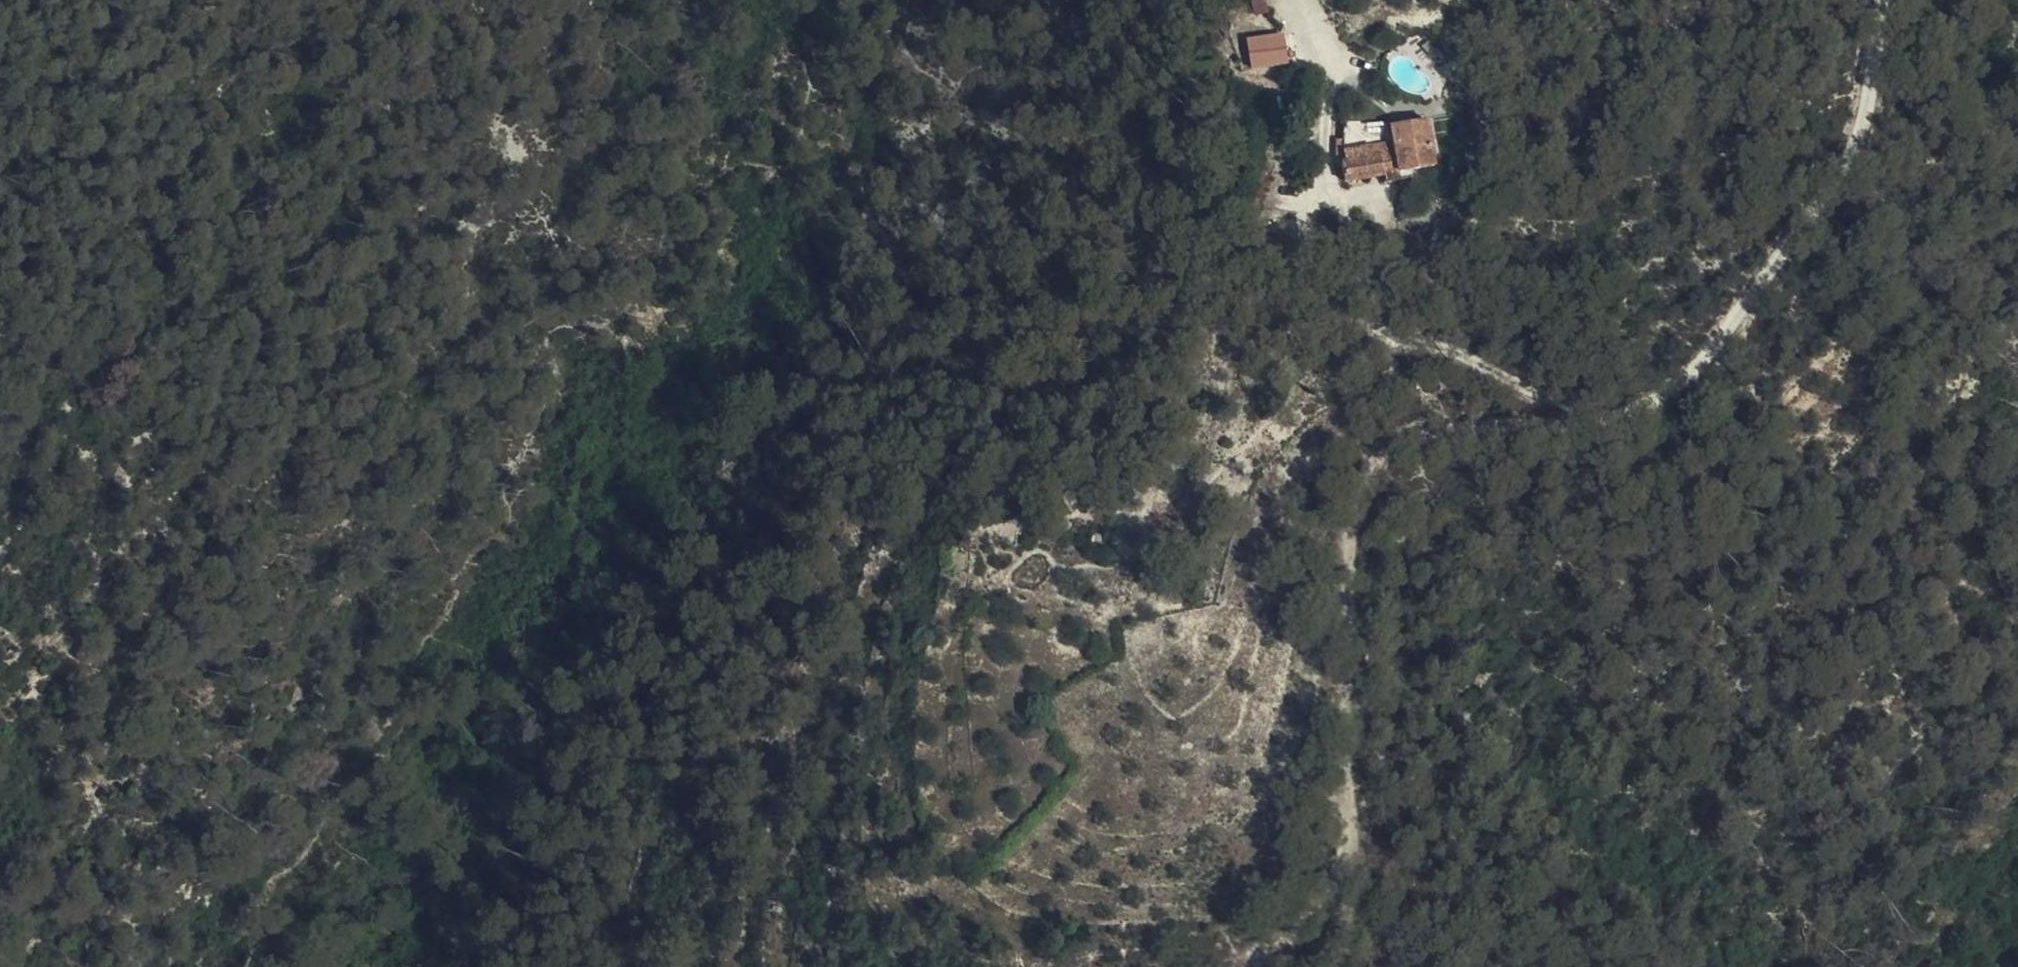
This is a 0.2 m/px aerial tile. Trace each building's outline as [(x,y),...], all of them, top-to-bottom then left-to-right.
[(1279,38),(1245,45),(1250,73),(1284,66),(1279,38)] [(1411,180),(1435,178),(1428,134),(1393,137),(1395,162),(1382,163),(1383,177),(1399,176),(1400,181),(1411,180)] [(1383,177),(1382,163),(1324,169),(1326,189),(1383,182),(1383,177)] [(1386,197),(1415,194),(1411,180),(1400,181),(1399,176),(1383,177),(1383,182),(1386,197)]
